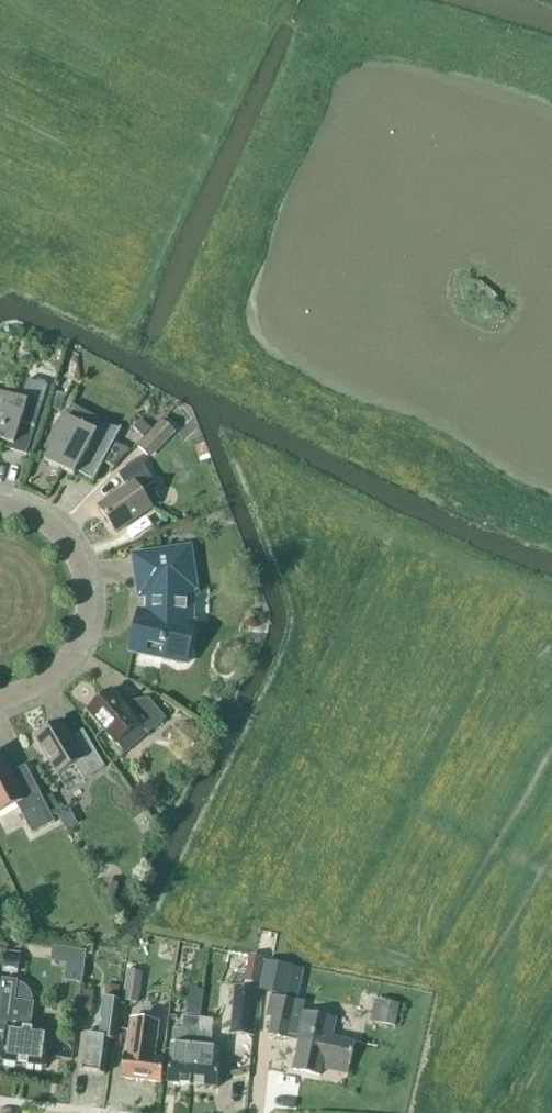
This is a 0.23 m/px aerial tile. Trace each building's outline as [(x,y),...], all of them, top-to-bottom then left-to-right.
[(52,372),(38,367),(33,382),(27,380),(21,401),(0,395),(0,441),(13,446),(11,451),(26,456),(43,402),(52,372)] [(93,432),(68,418),(45,462),(74,478),(77,473),(93,482),(104,463),(113,468),(131,452),(115,443),(122,430),(120,429),(120,430),(99,426),(93,432)] [(151,428),(141,419),(133,427),(142,437),(151,428)] [(151,460),(164,446),(151,433),(137,447),(151,460)] [(116,534),(152,509),(141,493),(155,483),(140,461),(118,475),(127,488),(98,508),(116,534)] [(192,623),(193,590),(196,589),(190,548),(134,557),(139,594),(140,595),(140,596),(141,597),(142,597),(144,597),(148,597),(148,614),(143,613),(142,613),(141,613),(140,614),(139,615),(139,616),(131,653),(171,661),(175,665),(178,666),(183,666),(187,664),(189,661),(191,658),(191,654),(190,649),(195,624),(192,623)] [(112,691),(88,712),(117,745),(140,724),(149,734),(166,719),(148,699),(132,714),(112,691)] [(78,749),(63,723),(35,739),(58,776),(75,766),(84,781),(105,768),(90,742),(78,749)] [(1,753),(0,754),(0,813),(16,805),(32,835),(55,823),(26,766),(11,774),(1,753)] [(119,883),(107,879),(102,894),(115,898),(119,883)] [(53,942),(51,959),(65,960),(64,977),(84,979),(87,946),(53,942)] [(19,975),(21,953),(4,950),(2,973),(19,975)] [(258,984),(263,958),(255,957),(251,983),(258,984)] [(260,984),(259,990),(287,996),(293,967),(264,962),(260,984)] [(138,1004),(142,973),(127,971),(123,1002),(138,1004)] [(50,1033),(50,1031),(31,1028),(35,1004),(33,1003),(33,999),(31,993),(28,989),(24,986),(18,984),(18,981),(2,979),(0,995),(0,1034),(5,1035),(2,1062),(45,1068),(50,1033)] [(91,1019),(94,991),(81,990),(78,1017),(91,1019)] [(255,1019),(257,994),(235,991),(231,1035),(253,1037),(255,1019)] [(255,1019),(261,1019),(266,995),(257,994),(255,1019)] [(350,1065),(355,1043),(332,1038),(336,1020),(302,1013),(304,1004),(271,997),(266,1017),(272,1018),(269,1035),(299,1041),(293,1070),(320,1076),(324,1059),(350,1065)] [(398,1005),(375,1000),(371,1021),(394,1025),(398,1005)] [(202,1004),(187,1002),(186,1014),(200,1016),(202,1004)] [(114,1041),(119,1007),(104,1005),(100,1039),(83,1036),(78,1072),(104,1076),(109,1040),(114,1041)] [(154,1059),(160,1012),(147,1011),(145,1022),(131,1020),(127,1055),(124,1055),(121,1078),(161,1083),(164,1060),(154,1059)] [(191,1032),(193,1032),(193,1029),(198,1029),(199,1019),(183,1018),(183,1028),(179,1030),(173,1030),(168,1084),(189,1086),(192,1061),(189,1061),(190,1047),(188,1047),(189,1043),(191,1043),(191,1032)] [(212,1033),(193,1032),(191,1032),(191,1043),(189,1043),(188,1047),(190,1047),(189,1061),(192,1061),(189,1086),(217,1089),(221,1050),(211,1049),(212,1033)]
